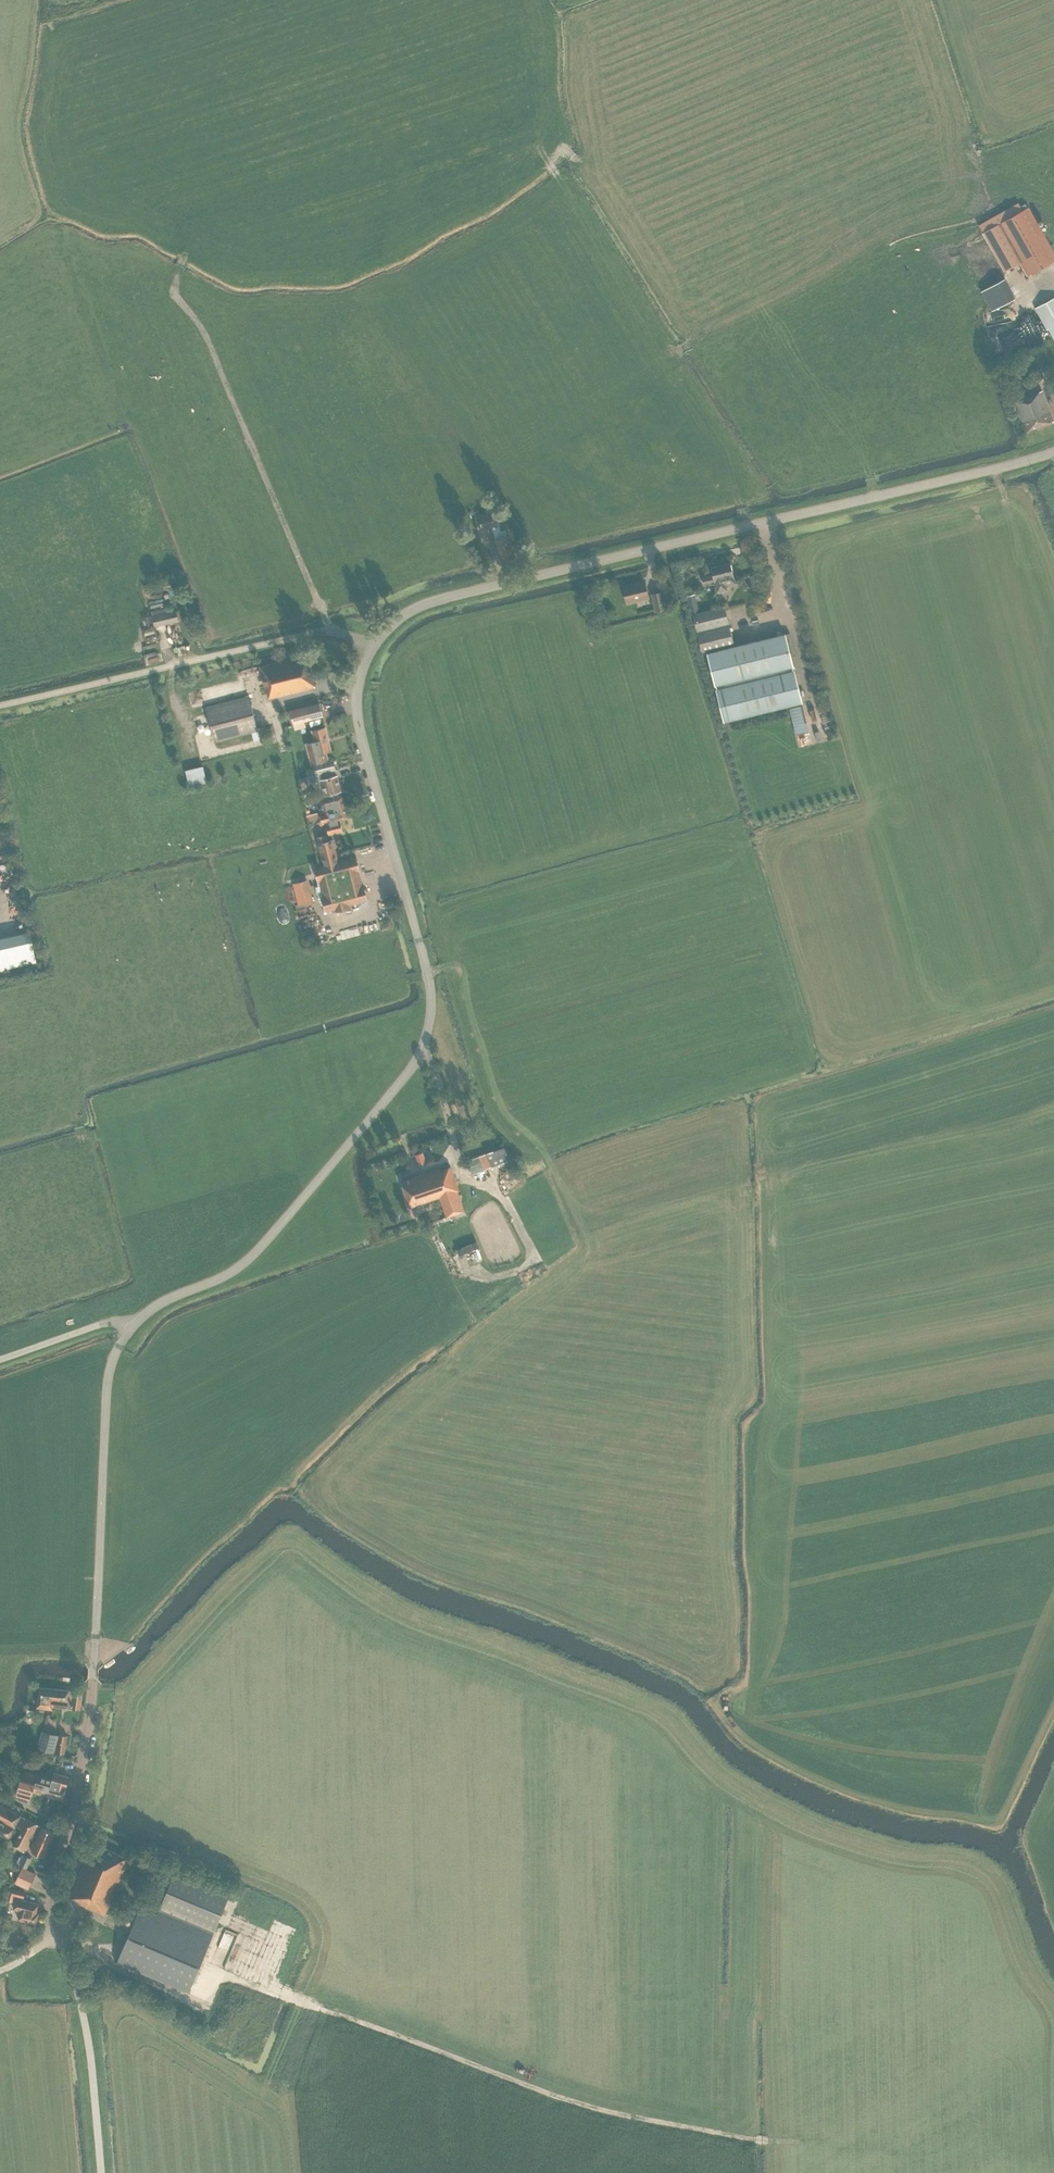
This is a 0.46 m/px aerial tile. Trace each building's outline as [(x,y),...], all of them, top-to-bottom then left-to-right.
[(979,224),(1004,271),(1020,262),(1027,275),(1053,261),(1053,251),(1030,207),(1023,211),(1019,202),(979,224)] [(980,291),(991,311),(1015,298),(1004,278),(980,291)] [(1035,308),(1047,329),(1048,329),(1053,339),(1053,297),(1035,308)] [(995,309),(998,321),(1005,319),(1002,308),(995,309)] [(1013,399),(1025,432),(1053,421),(1042,390),(1033,394),(1032,392),(1013,399)] [(730,562),(711,567),(712,573),(701,576),(703,584),(714,581),(717,592),(727,590),(726,585),(735,583),(730,562)] [(623,586),(627,603),(648,598),(644,581),(623,586)] [(652,594),(656,611),(667,608),(663,591),(652,594)] [(695,594),(687,596),(690,614),(699,612),(698,607),(695,594)] [(693,614),(702,652),(733,644),(724,606),(693,614)] [(179,620),(177,610),(172,611),(171,607),(152,612),(155,626),(179,620)] [(792,666),(793,666),(785,634),(707,653),(715,685),(716,685),(717,689),(716,689),(724,721),(802,702),(794,670),(793,670),(792,666)] [(260,666),(268,699),(315,687),(306,652),(294,656),(295,657),(260,666)] [(206,708),(215,742),(258,732),(260,738),(266,737),(264,725),(257,727),(249,696),(206,708)] [(323,716),(319,703),(290,710),(295,729),(306,727),(304,721),(323,716)] [(327,761),(325,752),(331,751),(325,727),(312,730),(315,741),(309,743),(311,748),(309,748),(313,764),(327,761)] [(316,772),(317,774),(319,773),(319,774),(336,770),(334,760),(314,765),(316,772)] [(320,811),(320,813),(345,806),(343,795),(338,797),(337,792),(342,791),(336,770),(319,774),(319,773),(317,774),(316,772),(306,776),(307,783),(311,783),(316,782),(318,792),(324,791),(326,800),(320,801),(322,807),(319,808),(320,811)] [(340,819),(348,817),(345,806),(320,813),(321,817),(324,816),(326,824),(329,834),(343,831),(340,819)] [(307,810),(308,816),(319,814),(318,808),(307,810)] [(338,860),(333,839),(327,841),(326,835),(317,837),(324,864),(314,867),(318,881),(320,881),(324,896),(322,896),(326,911),(335,908),(336,911),(351,907),(350,905),(367,900),(364,885),(362,885),(359,871),(360,871),(356,856),(338,860)] [(292,878),(299,902),(314,897),(308,874),(292,878)] [(0,938),(0,964),(34,956),(28,931),(0,938)] [(467,1161),(473,1175),(492,1168),(493,1169),(500,1167),(499,1164),(509,1161),(508,1158),(509,1158),(504,1147),(486,1153),(467,1161)] [(418,1161),(420,1168),(427,1166),(425,1159),(418,1161)] [(411,1207),(440,1197),(447,1216),(465,1210),(458,1190),(459,1190),(451,1166),(441,1169),(440,1168),(402,1181),(411,1207)] [(476,1241),(457,1250),(458,1252),(459,1255),(479,1247),(476,1241)] [(53,1705),(80,1709),(83,1691),(40,1687),(39,1699),(33,1699),(32,1706),(43,1707),(42,1712),(53,1713),(53,1705)] [(25,1713),(21,1726),(29,1728),(30,1722),(37,1724),(39,1717),(25,1713)] [(38,1747),(54,1752),(58,1735),(42,1731),(38,1747)] [(65,1753),(67,1735),(59,1734),(56,1752),(65,1753)] [(33,1791),(48,1795),(52,1779),(23,1771),(21,1778),(19,1777),(17,1795),(19,1799),(30,1804),(33,1791)] [(70,1777),(54,1773),(52,1779),(48,1795),(63,1799),(70,1777)] [(53,1805),(46,1803),(44,1810),(51,1812),(53,1805)] [(14,1827),(15,1827),(21,1815),(0,1804),(0,1819),(14,1827)] [(22,1828),(14,1846),(26,1852),(33,1838),(34,1839),(36,1836),(34,1835),(39,1825),(23,1816),(18,1826),(22,1828)] [(14,1827),(0,1819),(0,1834),(9,1838),(14,1827)] [(31,1850),(43,1856),(54,1832),(43,1827),(31,1850)] [(123,1871),(129,1858),(126,1857),(126,1856),(96,1843),(90,1857),(87,1856),(84,1863),(69,1897),(79,1901),(78,1903),(104,1914),(123,1871)] [(27,1866),(31,1858),(25,1855),(21,1863),(27,1866)] [(29,1888),(36,1873),(22,1867),(15,1882),(29,1888)] [(231,1892),(177,1869),(157,1916),(140,1909),(119,1958),(190,1988),(231,1892)] [(25,1891),(9,1887),(6,1899),(13,1901),(15,1896),(23,1898),(25,1891)] [(36,1913),(39,1904),(16,1898),(13,1909),(21,1911),(18,1920),(36,1924),(39,1913),(36,1913)] [(299,1982),(304,1961),(296,1959),(291,1980),(299,1982)] [(265,2050),(261,2062),(280,2070),(285,2058),(265,2050)]
